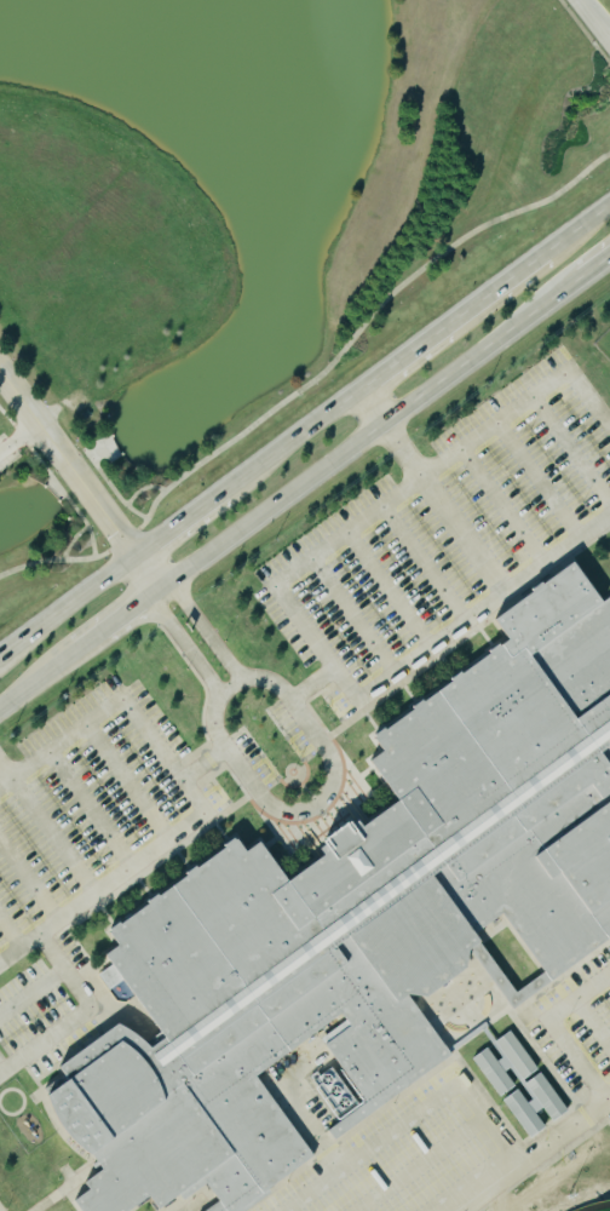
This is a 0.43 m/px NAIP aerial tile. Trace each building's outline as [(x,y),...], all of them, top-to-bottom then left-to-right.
[(593,576),(609,599),(609,697),(608,699),(609,702),(609,934),(546,982),(501,923),(412,989),(454,1048),(349,1126),(300,1061),(284,1073),(345,1154),(268,1210),(72,1210),(59,1194),(91,1171),(31,1091),(144,1006),(94,939),(235,833),(275,886),(396,797),(361,750),(593,576)] [(479,948),(475,947),(472,959),(480,962),(486,940),(481,938),(479,948)] [(501,1099),(518,1087),(508,1072),(516,1067),(527,1084),(542,1073),(514,1031),(498,1042),(507,1056),(499,1062),(490,1048),(474,1060),(501,1099)] [(506,1099),(530,1140),(552,1127),(550,1125),(570,1113),(546,1073),(529,1083),(538,1098),(529,1103),(521,1090),(506,1099)]
